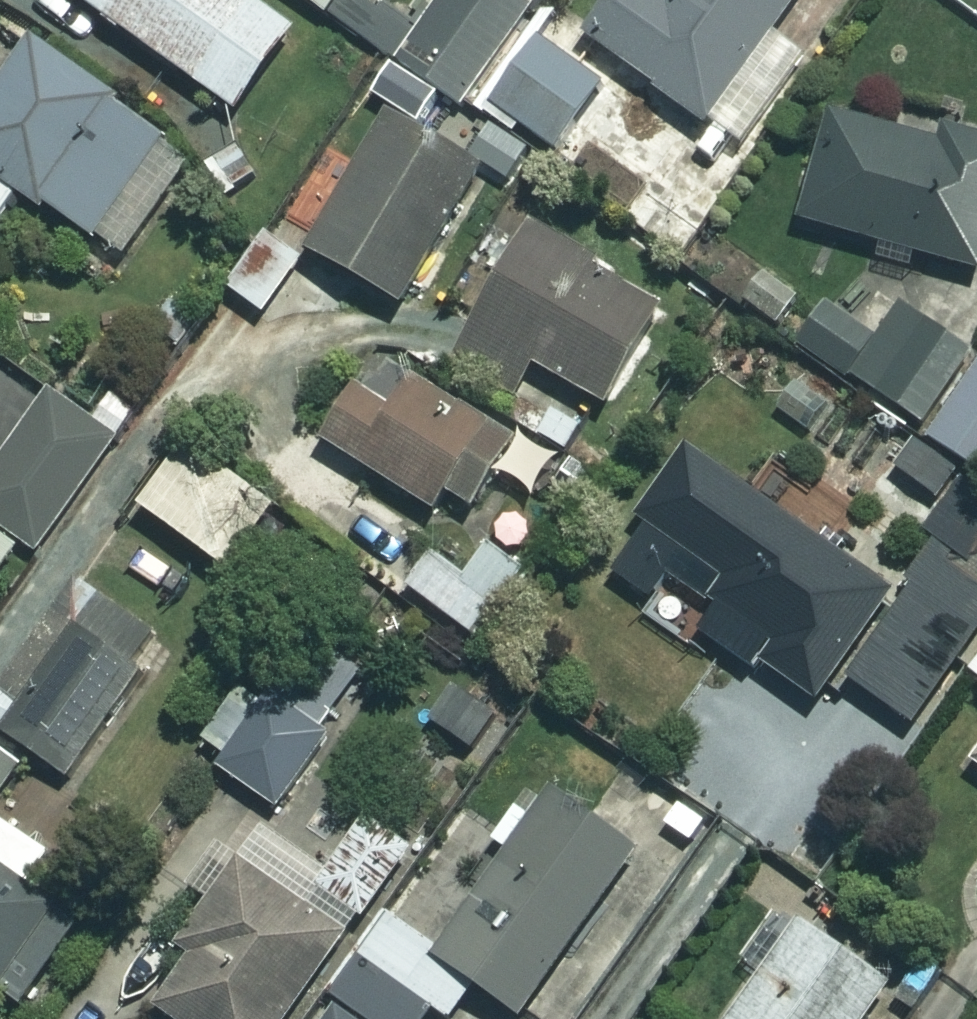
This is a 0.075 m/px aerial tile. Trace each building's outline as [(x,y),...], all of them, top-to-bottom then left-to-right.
[(261,0),(88,0),(250,115),(308,34),(261,0)] [(338,17),(350,0),(315,0),(338,17)] [(409,64),(469,107),(545,0),(455,0),(409,64)] [(596,39),(718,127),(809,0),(625,0),(596,39)] [(625,92),(554,42),(501,117),(572,167),(625,92)] [(134,261),(206,157),(45,45),(8,98),(0,93),(0,242),(34,192),(134,261)] [(839,115),(808,225),(976,272),(976,129),(949,121),(942,143),(839,115)] [(496,171),(402,116),(322,254),(416,309),(496,171)] [(265,310),(307,247),(268,222),(227,284),(265,310)] [(678,321),(540,239),(461,370),(526,409),(551,367),(624,411),(678,321)] [(820,290),(784,264),(755,304),(791,330),(820,290)] [(914,306),(894,337),(843,303),(815,346),(929,422),(976,350),(976,347),(914,306)] [(484,512),(526,443),(428,384),(409,414),(370,391),(336,447),(442,511),(452,493),(484,512)] [(948,447),(976,462),(976,389),(948,447)] [(145,411),(121,393),(99,424),(59,395),(0,477),(0,597),(37,545),(45,551),(145,411)] [(969,474),(926,441),(904,469),(947,502),(969,474)] [(906,596),(701,449),(650,520),(741,585),(709,630),(764,670),(770,662),(828,704),(906,596)] [(206,491),(165,467),(143,505),(184,529),(206,491)] [(492,642),(543,573),(499,541),(473,577),(443,555),(419,588),(492,642)] [(956,615),(920,590),(860,680),(896,704),(956,615)] [(172,645),(111,600),(14,732),(76,778),(172,645)] [(395,645),(330,604),(225,770),(290,811),(395,645)] [(509,718),(467,686),(439,722),(481,754),(509,718)] [(0,749),(0,1018),(3,1018),(16,1000),(32,1011),(92,925),(38,888),(61,855),(1,814),(31,770),(0,749)] [(550,781),(503,843),(521,857),(448,955),(533,1018),(540,1018),(658,862),(550,781)] [(382,817),(340,876),(276,832),(254,864),(230,847),(201,889),(221,904),(190,949),(204,959),(168,1010),(181,1018),(302,1018),(424,847),(382,817)] [(903,981),(820,925),(814,935),(785,916),(753,963),(774,977),(746,1018),(878,1018),(903,981)] [(362,1018),(435,1018),(441,1010),(453,1018),(462,1018),(484,989),(392,919),(333,997),(352,1011),(362,1018)]
